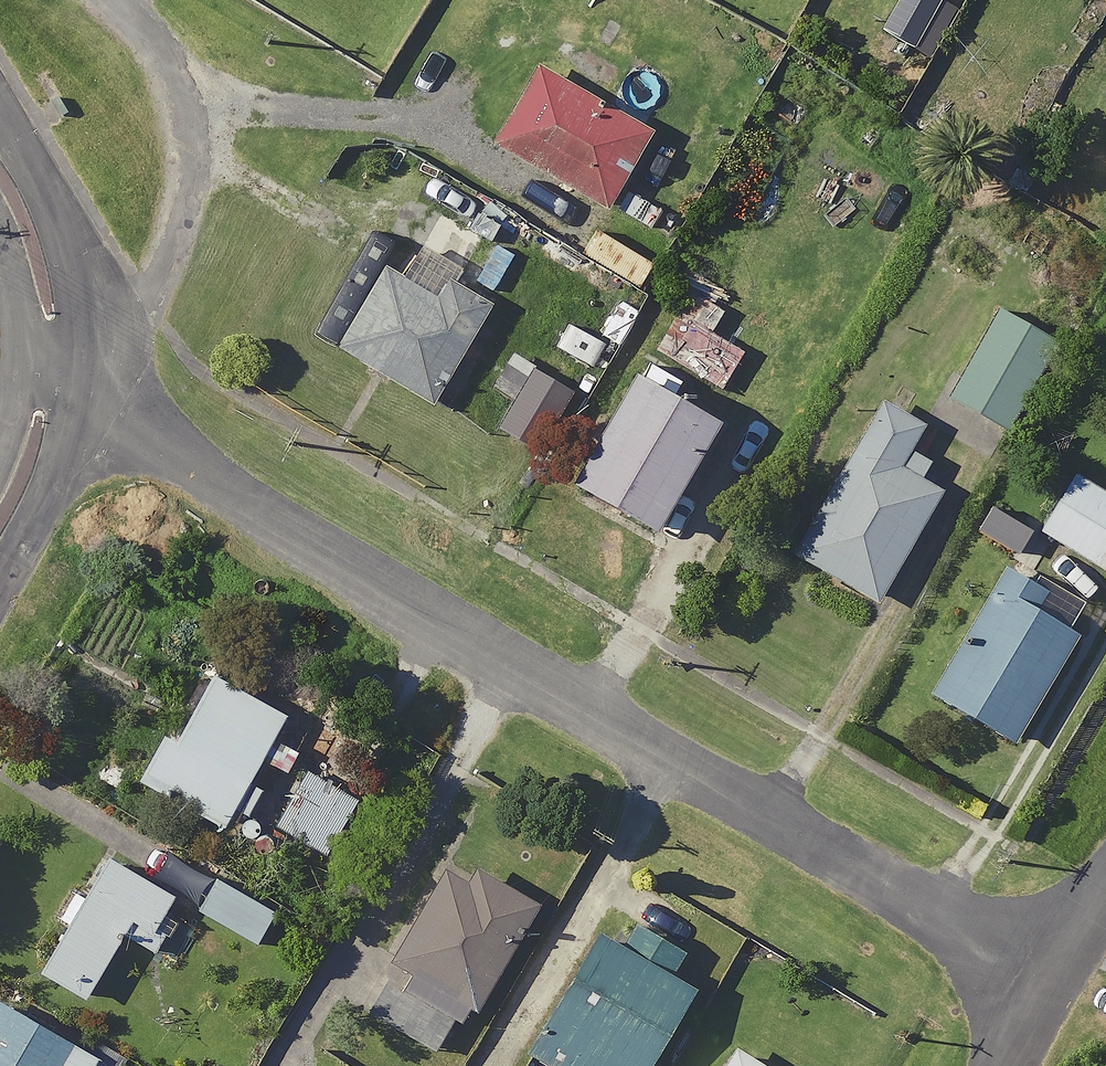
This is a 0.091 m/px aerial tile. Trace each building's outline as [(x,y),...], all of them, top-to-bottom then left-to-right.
[(644,127),(534,64),(490,141),(600,204),(644,127)] [(1092,181),(1105,189),(1105,156),(1092,181)] [(474,232),(432,208),(398,271),(385,264),(338,347),(427,397),(480,303),(445,283),(474,232)] [(1051,336),(994,305),(945,393),(1002,425),(1051,336)] [(737,347),(673,309),(651,346),(716,384),(737,347)] [(709,411),(626,361),(561,470),(645,519),(709,411)] [(918,418),(874,393),(785,548),(872,597),(934,489),(891,464),(918,418)] [(1064,471),(1031,525),(1102,567),(1105,560),(1105,496),(1064,471)] [(1038,587),(997,563),(925,686),(1008,735),(1070,630),(1028,605),(1038,587)] [(281,707),(205,664),(167,731),(157,725),(130,773),(216,822),(228,801),(242,809),(256,785),(241,776),(281,707)] [(347,767),(313,747),(270,823),(320,852),(353,796),(336,786),(347,767)] [(175,892),(98,847),(29,965),(79,994),(116,931),(143,946),(175,892)] [(525,913),(434,857),(380,946),(398,957),(366,1010),(439,1054),(525,913)] [(272,908),(211,872),(191,907),(252,943),(272,908)] [(623,946),(589,927),(521,1049),(551,1065),(637,1065),(697,960),(635,925),(623,946)] [(0,1001),(0,1065),(83,1065),(91,1052),(0,1001)] [(728,1039),(711,1065),(770,1065),(728,1039)]
